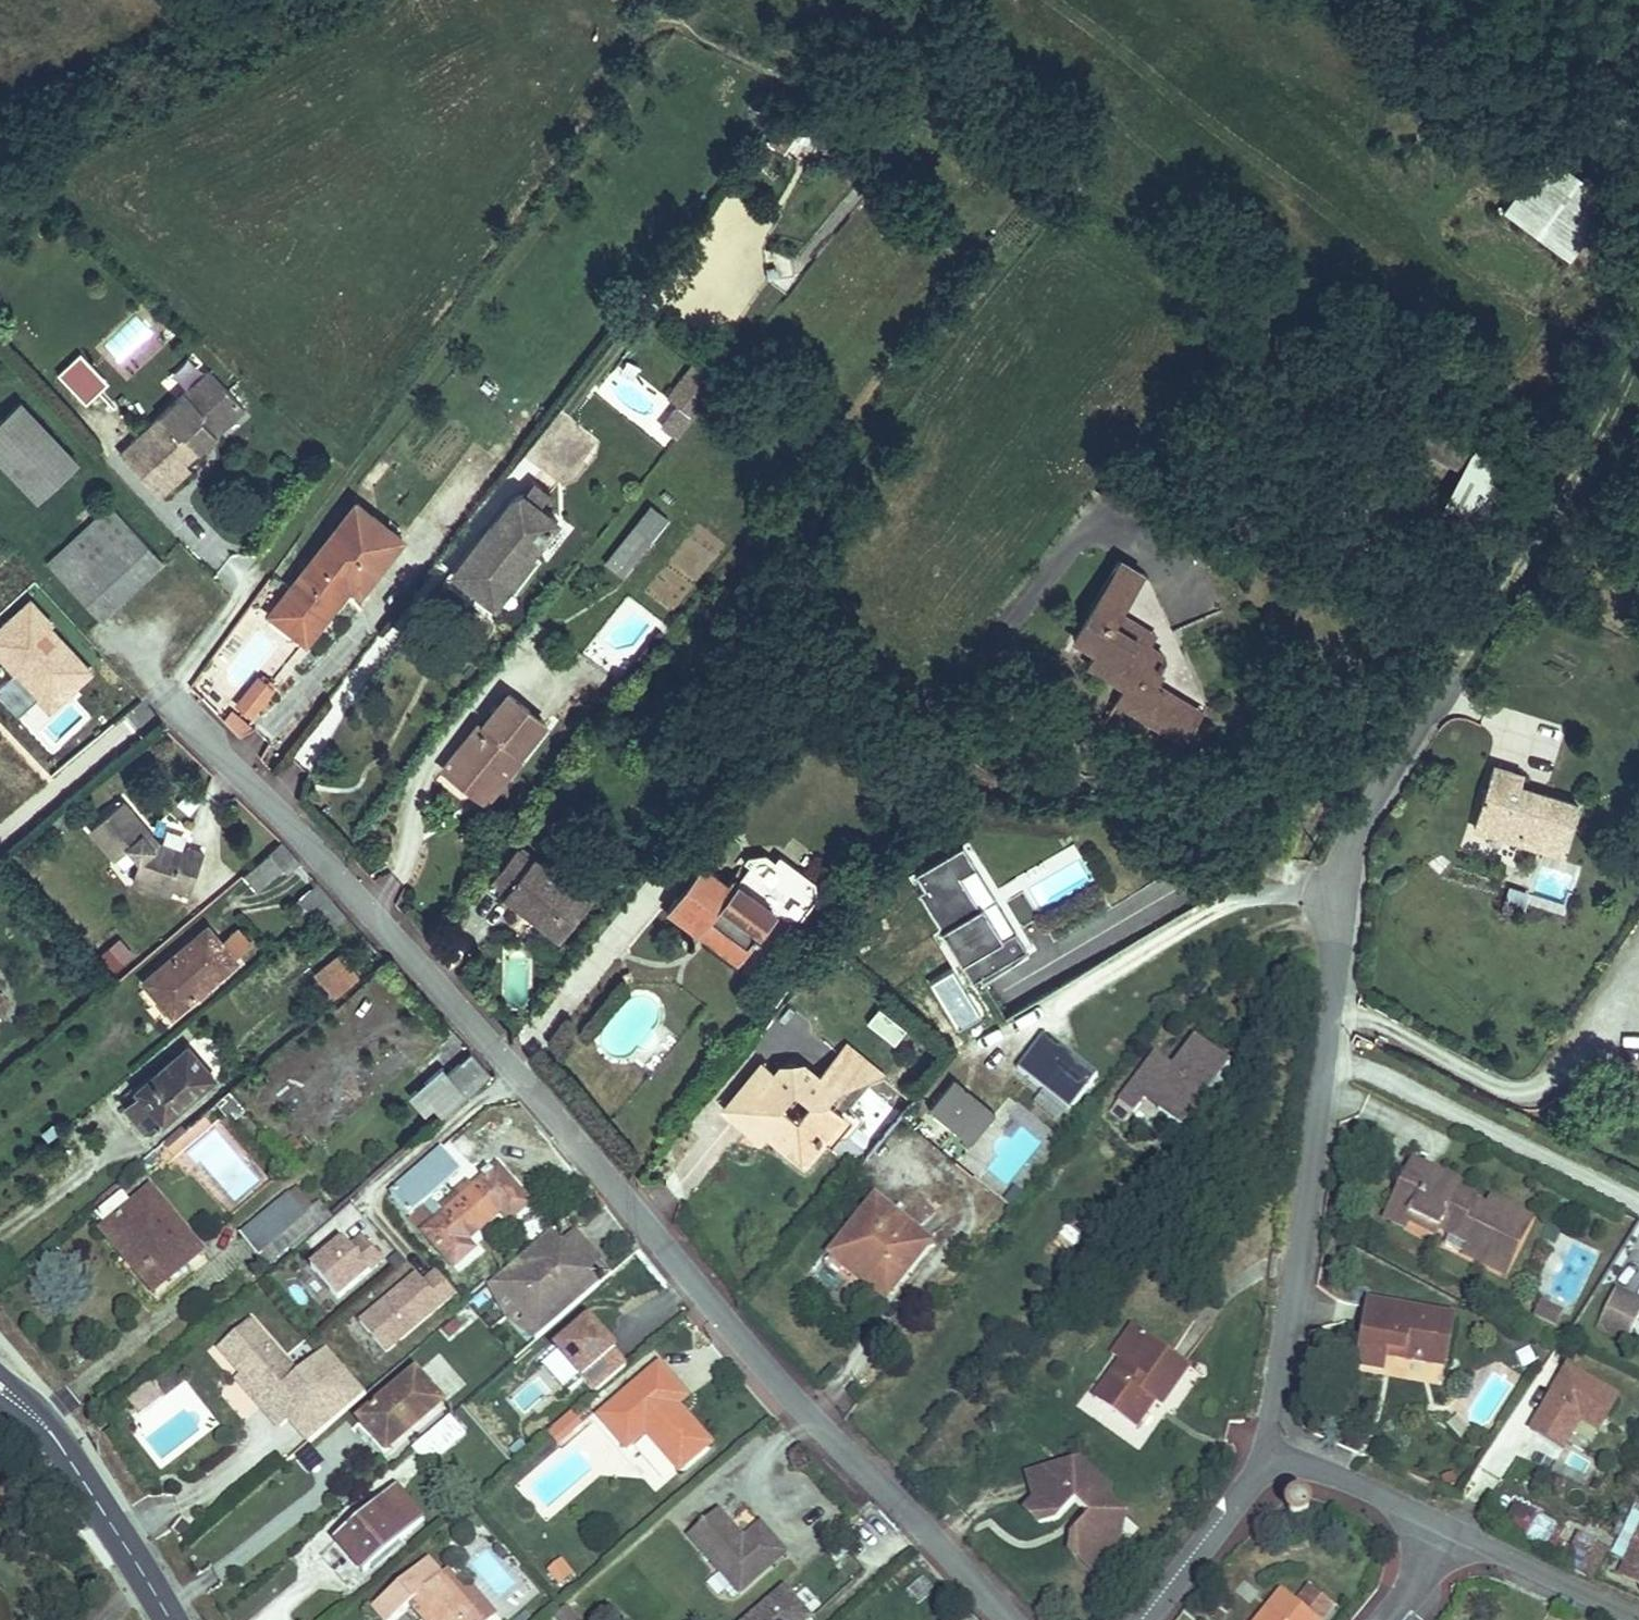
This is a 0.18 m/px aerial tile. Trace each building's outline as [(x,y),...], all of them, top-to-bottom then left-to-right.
[(1505,210),(1571,259),(1614,199),(1548,151),(1505,210)] [(58,374),(86,403),(99,391),(81,371),(90,362),(81,353),(58,374)] [(81,371),(99,391),(109,382),(90,362),(81,371)] [(670,398),(691,415),(719,380),(697,363),(670,398)] [(119,453),(161,497),(191,470),(186,464),(245,409),(208,369),(119,453)] [(38,501),(78,463),(21,402),(0,422),(0,461),(38,501)] [(660,425),(665,429),(681,408),(676,405),(660,425)] [(1423,439),(1469,465),(1478,448),(1400,406),(1392,420),(1400,425),(1398,430),(1408,435),(1423,439)] [(665,429),(676,438),(692,417),(681,408),(665,429)] [(1451,497),(1481,513),(1508,464),(1478,448),(1451,497)] [(455,574),(494,603),(557,520),(540,507),(550,494),(533,480),(523,494),(513,498),(455,574)] [(271,614),(307,641),(335,604),(330,601),(346,581),(350,585),(360,592),(402,538),(356,503),(271,614)] [(49,563),(102,619),(163,561),(111,505),(49,563)] [(634,527),(651,540),(668,519),(651,506),(634,527)] [(605,563),(622,576),(651,540),(634,527),(605,563)] [(1143,717),(1183,742),(1206,705),(1148,577),(1119,559),(1073,636),(1096,649),(1088,663),(1110,676),(1118,672),(1129,678),(1119,695),(1146,711),(1143,717)] [(330,601),(335,604),(350,585),(346,581),(330,601)] [(10,667),(14,663),(21,670),(17,674),(0,690),(0,697),(12,710),(33,691),(55,670),(66,682),(83,666),(42,621),(46,618),(32,603),(0,633),(0,656),(10,667)] [(748,639),(760,649),(771,637),(759,626),(748,639)] [(14,663),(10,667),(17,674),(21,670),(14,663)] [(55,670),(33,691),(43,702),(66,682),(55,670)] [(1110,676),(1125,686),(1129,678),(1118,672),(1110,676)] [(238,704),(252,715),(272,689),(271,688),(274,683),(263,675),(260,680),(259,678),(238,704)] [(444,769),(465,786),(470,778),(486,791),(508,762),(511,764),(517,758),(544,723),(509,694),(481,729),(478,727),(444,769)] [(1116,701),(1143,717),(1146,711),(1119,695),(1116,701)] [(225,722),(239,736),(240,736),(254,729),(233,711),(225,722)] [(465,786),(486,802),(520,760),(517,758),(511,764),(508,762),(486,791),(470,778),(465,786)] [(1474,827),(1561,855),(1577,804),(1540,793),(1539,798),(1532,796),(1534,791),(1520,786),(1523,775),(1494,766),(1474,827)] [(133,881),(171,894),(173,888),(190,894),(204,853),(186,847),(185,852),(182,851),(162,844),(159,843),(154,848),(143,836),(149,831),(123,801),(90,829),(116,859),(129,847),(140,860),(133,881)] [(53,821),(60,830),(73,819),(66,810),(53,821)] [(162,844),(182,851),(187,836),(167,829),(162,844)] [(143,836),(154,848),(159,843),(149,831),(143,836)] [(243,875),(255,890),(282,867),(287,873),(300,862),(282,841),(243,875)] [(918,891),(973,981),(1027,948),(1015,930),(1003,937),(983,905),(980,906),(961,875),(977,866),(963,843),(915,873),(924,888),(918,891)] [(538,921),(560,938),(589,901),(534,857),(531,860),(517,849),(492,880),(507,891),(505,894),(530,914),(533,910),(542,917),(538,921)] [(731,880),(750,895),(776,861),(766,854),(749,856),(731,880)] [(708,922),(747,952),(806,875),(780,855),(776,861),(750,895),(731,880),(727,885),(701,865),(669,909),(700,933),(708,922)] [(318,883),(299,899),(315,916),(316,915),(333,901),(333,900),(318,883)] [(1509,899),(1524,904),(1526,896),(1511,891),(1509,899)] [(983,905),(1003,937),(1015,930),(996,897),(983,905)] [(1524,904),(1509,899),(1506,908),(1521,913),(1524,904)] [(316,915),(329,931),(347,916),(333,901),(316,915)] [(530,914),(538,921),(542,917),(533,910),(530,914)] [(700,933),(739,962),(747,952),(708,922),(700,933)] [(144,981),(172,1015),(236,961),(234,959),(220,942),(207,927),(144,981)] [(220,942),(234,959),(251,945),(237,928),(220,942)] [(103,953),(117,968),(132,955),(118,940),(103,953)] [(315,973),(334,996),(359,975),(340,953),(315,973)] [(1626,1045),(1638,1047),(1638,988),(1635,988),(1626,1045)] [(867,1022),(883,1035),(895,1020),(879,1007),(867,1022)] [(504,1022),(515,1033),(526,1019),(522,1015),(511,1015),(504,1022)] [(883,1035),(895,1044),(907,1029),(895,1020),(883,1035)] [(1017,1070),(1070,1112),(1098,1077),(1073,1058),(1067,1065),(1056,1057),(1063,1049),(1045,1035),(1017,1070)] [(1158,1112),(1180,1130),(1206,1098),(1214,1104),(1226,1090),(1218,1083),(1230,1068),(1196,1040),(1178,1062),(1184,1067),(1178,1074),(1172,1069),(1155,1055),(1118,1101),(1134,1114),(1144,1101),(1147,1098),(1161,1109),(1158,1112)] [(761,1064),(725,1107),(751,1129),(759,1119),(767,1125),(768,1134),(781,1145),(783,1143),(800,1157),(813,1141),(821,1147),(824,1144),(822,1142),(843,1116),(827,1102),(837,1091),(880,1076),(844,1046),(818,1076),(804,1064),(793,1077),(780,1066),(774,1074),(761,1064)] [(126,1105),(149,1132),(163,1121),(163,1122),(214,1078),(188,1047),(156,1074),(159,1078),(155,1082),(152,1078),(137,1091),(140,1094),(126,1105)] [(1056,1057),(1067,1065),(1073,1058),(1063,1049),(1056,1057)] [(441,1117),(490,1074),(471,1052),(448,1072),(443,1066),(409,1096),(426,1115),(434,1108),(441,1117)] [(1172,1069),(1178,1074),(1184,1067),(1178,1062),(1172,1069)] [(780,1066),(793,1077),(804,1064),(780,1066)] [(929,1108),(958,1133),(975,1112),(988,1122),(996,1113),(954,1078),(929,1108)] [(216,1101),(226,1112),(230,1109),(236,1115),(245,1108),(229,1090),(216,1101)] [(1144,1101),(1158,1112),(1161,1109),(1147,1098),(1144,1101)] [(1109,1113),(1125,1125),(1134,1114),(1118,1101),(1109,1113)] [(724,1109),(757,1146),(768,1134),(767,1125),(759,1119),(751,1129),(725,1107),(724,1109)] [(958,1133),(971,1143),(988,1122),(975,1112),(958,1133)] [(163,1146),(168,1153),(207,1120),(200,1113),(163,1146)] [(781,1145),(806,1165),(821,1147),(813,1141),(800,1157),(783,1143),(781,1145)] [(390,1195),(411,1218),(431,1200),(462,1172),(442,1149),(390,1195)] [(1413,1161),(1406,1175),(1423,1183),(1426,1176),(1455,1190),(1459,1183),(1413,1161)] [(411,1218),(455,1268),(473,1251),(466,1243),(501,1212),(510,1222),(529,1205),(498,1169),(493,1174),(490,1171),(481,1178),(484,1182),(475,1190),(470,1184),(459,1193),(464,1199),(445,1216),(440,1210),(431,1200),(411,1218)] [(1385,1217),(1404,1227),(1407,1220),(1410,1214),(1437,1228),(1450,1234),(1445,1244),(1504,1273),(1531,1219),(1491,1200),(1484,1216),(1468,1208),(1471,1201),(1468,1197),(1455,1190),(1426,1176),(1423,1183),(1406,1175),(1385,1217)] [(291,1248),(294,1251),(333,1217),(319,1201),(312,1207),(296,1188),(241,1234),(268,1267),(291,1248)] [(131,1252),(160,1287),(202,1252),(153,1193),(148,1197),(145,1192),(129,1205),(123,1197),(99,1217),(109,1229),(104,1233),(124,1258),(131,1252)] [(440,1210),(445,1216),(464,1199),(459,1193),(440,1210)] [(857,1268),(891,1294),(931,1244),(875,1200),(830,1257),(852,1274),(857,1268)] [(1410,1214),(1407,1220),(1435,1233),(1437,1228),(1410,1214)] [(552,1230),(539,1241),(548,1251),(556,1252),(579,1278),(578,1286),(586,1296),(600,1285),(589,1273),(601,1263),(575,1232),(563,1242),(552,1230)] [(312,1270),(338,1300),(383,1261),(363,1238),(350,1249),(344,1242),(331,1252),(312,1270)] [(328,1248),(331,1252),(344,1242),(340,1238),(328,1248)] [(539,1241),(495,1280),(542,1335),(586,1296),(578,1286),(579,1278),(556,1252),(548,1251),(539,1241)] [(124,1258),(153,1293),(160,1287),(131,1252),(124,1258)] [(388,1262),(396,1272),(406,1263),(398,1254),(388,1262)] [(852,1274),(886,1301),(891,1294),(857,1268),(852,1274)] [(360,1324),(386,1354),(456,1294),(437,1273),(424,1284),(417,1275),(360,1324)] [(536,1340),(542,1335),(495,1280),(489,1286),(506,1319),(536,1340)] [(1638,1315),(1638,1302),(1615,1290),(1597,1327),(1626,1341),(1638,1315)] [(1555,1325),(1561,1312),(1541,1302),(1534,1315),(1555,1325)] [(1444,1368),(1453,1321),(1368,1305),(1357,1365),(1383,1370),(1385,1356),(1386,1354),(1395,1355),(1394,1358),(1444,1368)] [(444,1330),(450,1337),(462,1327),(456,1319),(444,1330)] [(595,1392),(628,1364),(589,1319),(556,1348),(595,1392)] [(242,1375),(266,1402),(261,1406),(280,1428),(289,1420),(317,1396),(337,1419),(365,1394),(328,1351),(299,1376),(251,1321),(220,1349),(242,1375)] [(1094,1400),(1135,1429),(1149,1409),(1144,1405),(1149,1398),(1154,1402),(1161,1407),(1189,1366),(1133,1327),(1112,1357),(1121,1363),(1094,1400)] [(667,1339),(677,1352),(689,1342),(679,1329),(667,1339)] [(665,1341),(675,1354),(677,1352),(667,1339),(665,1341)] [(438,1351),(420,1367),(449,1397),(466,1382),(438,1351)] [(646,1433),(680,1472),(712,1444),(678,1406),(677,1405),(672,1409),(666,1402),(680,1389),(659,1365),(599,1417),(627,1449),(646,1433)] [(1598,1387),(1565,1368),(1529,1429),(1562,1448),(1578,1421),(1598,1387)] [(416,1373),(360,1422),(375,1440),(381,1435),(393,1448),(443,1404),(416,1373)] [(237,1379),(261,1406),(266,1402),(242,1375),(237,1379)] [(134,1395),(146,1411),(162,1399),(150,1383),(134,1395)] [(1616,1398),(1598,1387),(1578,1421),(1596,1432),(1616,1398)] [(680,1389),(666,1402),(672,1409),(677,1405),(678,1406),(687,1397),(680,1389)] [(127,1400),(140,1416),(146,1411),(134,1395),(127,1400)] [(289,1420),(309,1443),(337,1419),(317,1396),(289,1420)] [(1144,1405),(1149,1409),(1154,1402),(1149,1398),(1144,1405)] [(564,1419),(574,1431),(583,1424),(572,1412),(564,1419)] [(451,1418),(464,1433),(469,1428),(456,1413),(451,1418)] [(414,1450),(428,1466),(465,1434),(451,1418),(414,1450)] [(547,1433),(557,1446),(574,1431),(564,1419),(547,1433)] [(381,1435),(375,1440),(387,1453),(393,1448),(381,1435)] [(656,1491),(678,1471),(645,1435),(623,1454),(656,1491)] [(1025,1511),(1039,1524),(1059,1519),(1074,1502),(1089,1515),(1082,1522),(1085,1525),(1079,1531),(1072,1532),(1070,1552),(1095,1575),(1116,1552),(1108,1545),(1116,1513),(1105,1510),(1107,1499),(1109,1490),(1078,1461),(1064,1465),(1070,1489),(1037,1498),(1025,1511)] [(1028,1475),(1034,1501),(1037,1498),(1070,1489),(1064,1465),(1028,1475)] [(335,1539),(364,1572),(423,1520),(394,1487),(335,1539)] [(1288,1507),(1288,1510),(1290,1515),(1292,1517),(1299,1519),(1302,1518),(1307,1515),(1309,1509),(1308,1506),(1305,1501),(1301,1499),(1298,1498),(1294,1499),(1290,1502),(1288,1507)] [(1108,1545),(1116,1552),(1124,1515),(1107,1499),(1105,1510),(1116,1513),(1108,1545)] [(1564,1530),(1515,1504),(1503,1526),(1543,1548),(1540,1553),(1591,1579),(1606,1551),(1578,1535),(1571,1551),(1557,1544),(1564,1530)] [(689,1536),(740,1593),(786,1553),(761,1525),(743,1540),(718,1511),(689,1536)] [(177,1528),(186,1538),(195,1530),(186,1520),(177,1528)] [(1082,1522),(1072,1532),(1079,1531),(1085,1525),(1082,1522)] [(1620,1576),(1638,1585),(1638,1538),(1620,1576)] [(827,1553),(837,1564),(849,1553),(839,1542),(827,1553)] [(543,1569),(560,1586),(573,1573),(556,1556),(543,1569)] [(419,1568),(433,1583),(442,1575),(428,1559),(419,1568)] [(442,1575),(433,1583),(419,1568),(378,1604),(393,1619),(410,1605),(423,1619),(482,1619),(442,1575)] [(482,1619),(491,1619),(496,1616),(472,1589),(467,1593),(447,1570),(442,1575),(482,1619)] [(811,1618),(783,1586),(744,1619),(809,1619),(811,1618)] [(1317,1619),(1324,1619),(1334,1607),(1310,1587),(1297,1603),(1317,1619)] [(1259,1619),(1317,1619),(1297,1603),(1282,1592),(1259,1619)] [(393,1619),(378,1604),(372,1609),(382,1619),(392,1619),(393,1619)] [(557,1619),(577,1619),(566,1606),(554,1616),(557,1619)]
